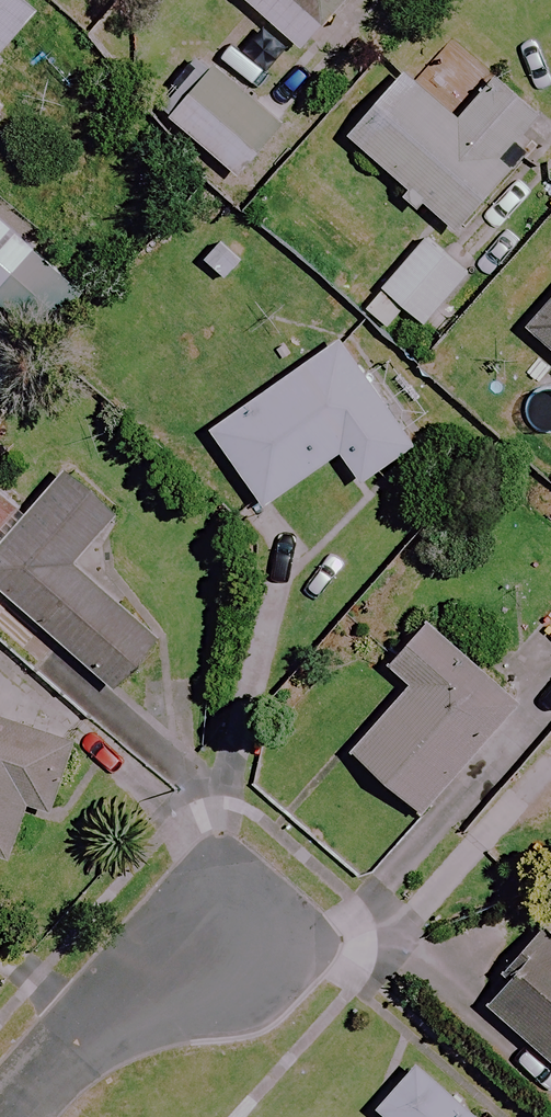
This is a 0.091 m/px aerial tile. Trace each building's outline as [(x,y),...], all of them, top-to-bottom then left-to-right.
[(17,0),(0,0),(0,52),(33,15),(17,0)] [(298,51),(344,0),(242,0),(298,51)] [(452,235),(510,171),(498,160),(533,122),(531,121),(490,84),(456,121),(403,73),(344,136),(452,235)] [(464,275),(423,239),(379,289),(421,325),(464,275)] [(526,330),(550,353),(550,303),(526,330)] [(410,446),(337,342),(209,433),(262,507),(337,454),(358,483),(410,446)] [(64,475),(0,546),(0,591),(113,692),(158,642),(72,565),(113,520),(64,475)] [(0,494),(0,531),(18,510),(0,494)] [(517,705),(424,623),(385,667),(407,686),(349,752),(421,815),(517,705)] [(0,720),(0,858),(6,860),(25,806),(47,814),(71,745),(0,720)] [(550,932),(485,1003),(550,1064),(550,933),(550,932)] [(413,1066),(376,1109),(385,1116),(473,1116),(413,1066)]
